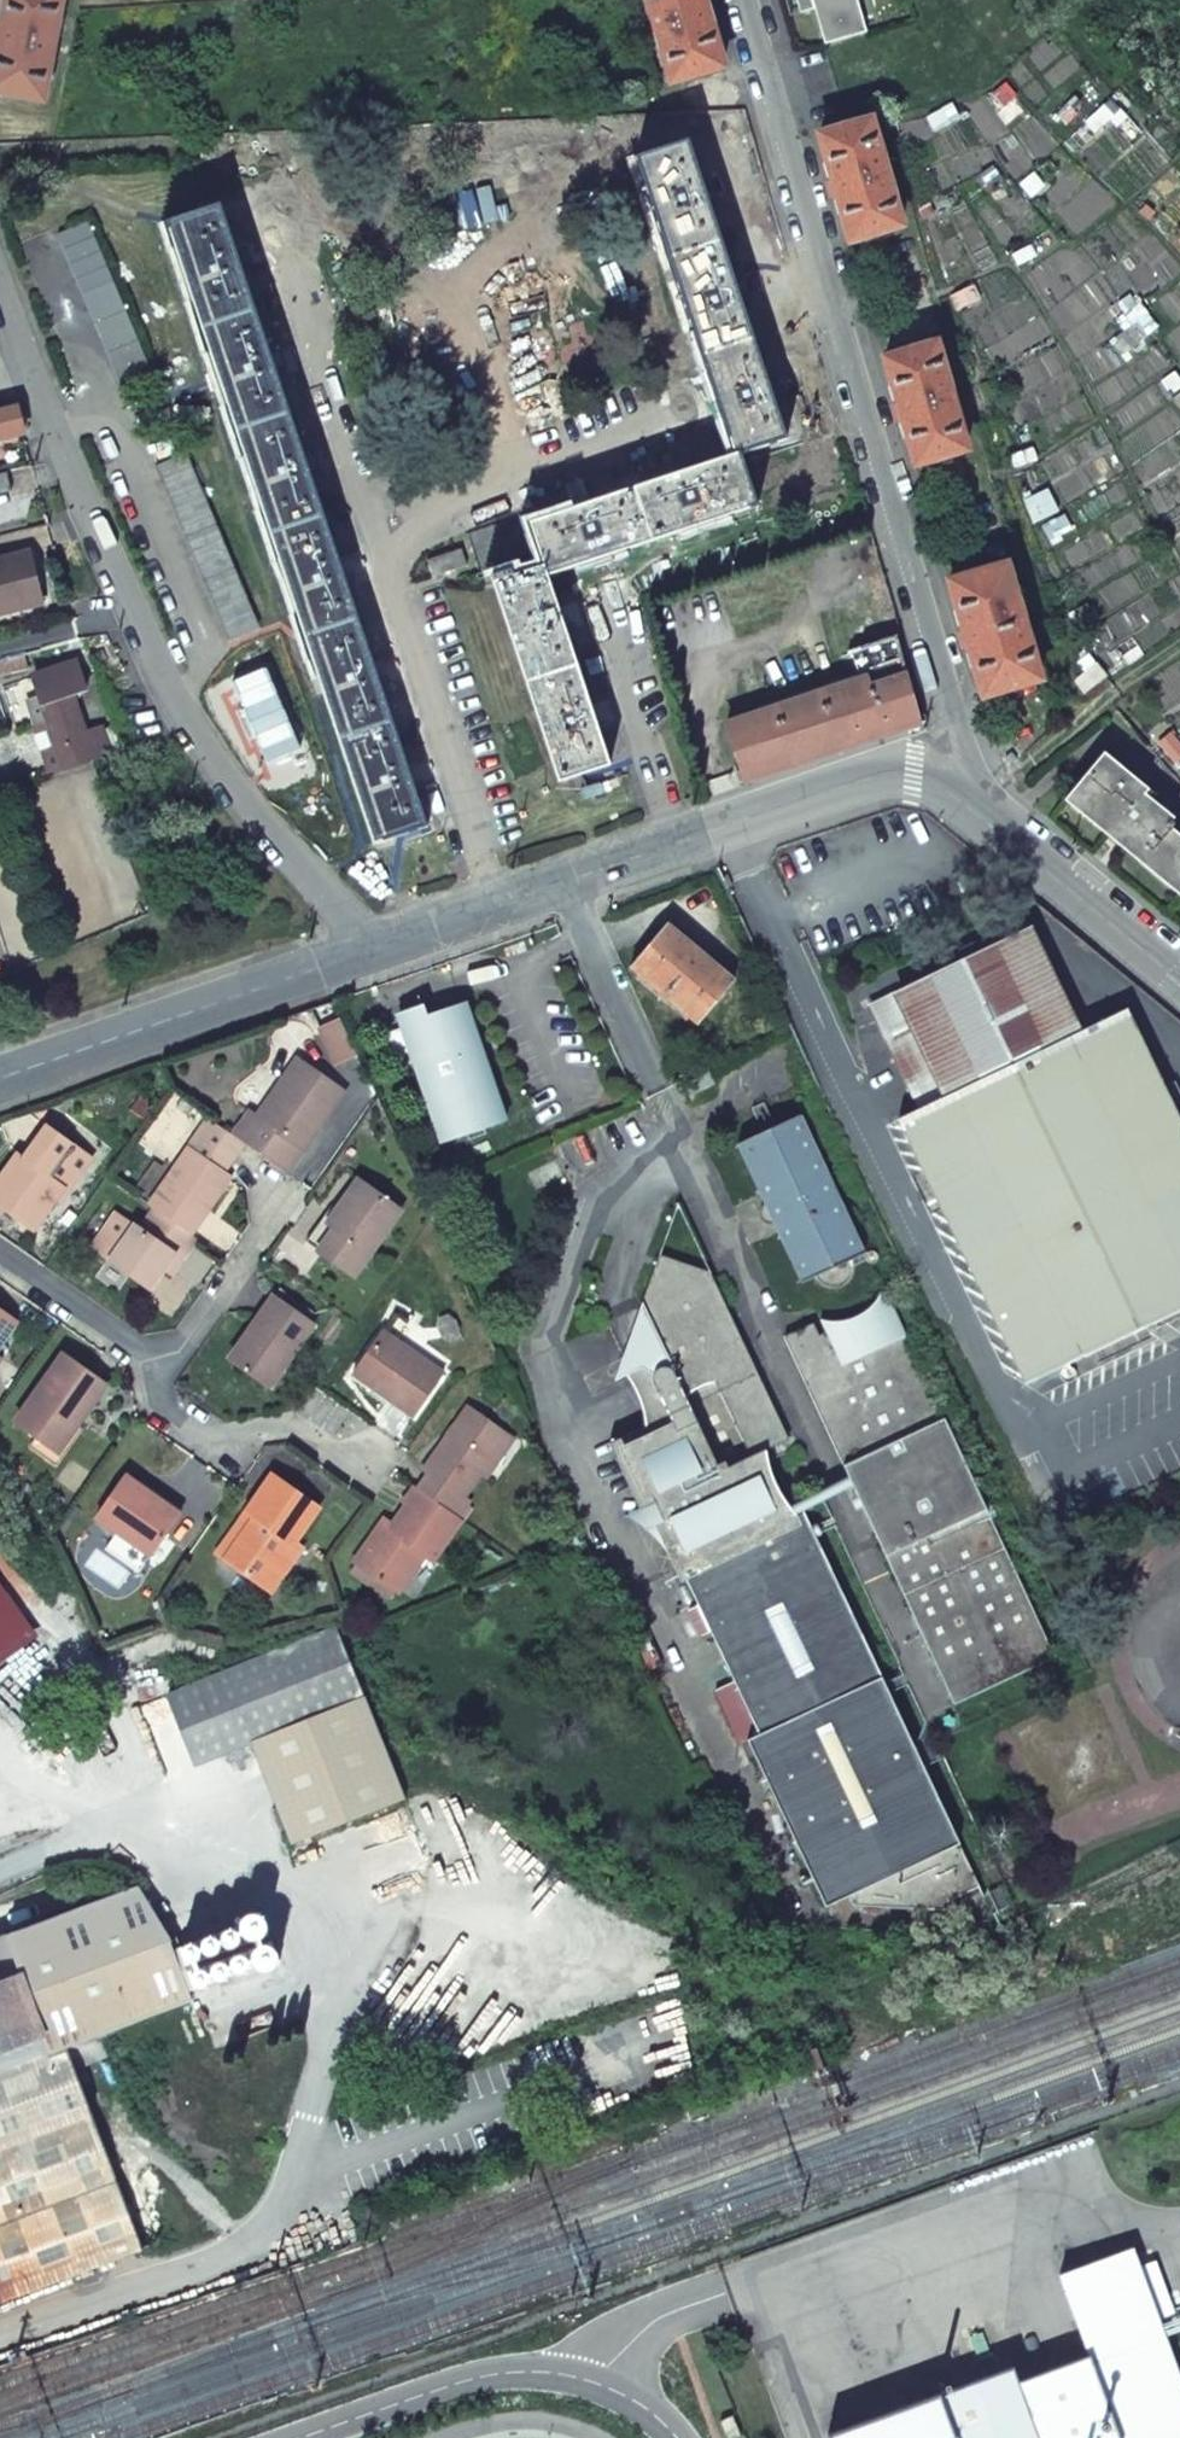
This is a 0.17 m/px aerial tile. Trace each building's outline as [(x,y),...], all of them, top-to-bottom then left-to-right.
[(0,41),(0,94),(43,103),(63,0),(7,0),(0,41)] [(722,68),(703,0),(646,0),(670,82),(722,68)] [(857,0),(797,0),(800,13),(815,9),(824,45),(866,34),(857,0)] [(849,242),(902,226),(871,121),(818,136),(849,242)] [(739,453),(787,437),(741,298),(688,142),(637,159),(735,454),(739,453)] [(373,844),(426,826),(219,206),(167,224),(373,844)] [(59,238),(120,383),(150,370),(89,226),(59,238)] [(937,341),(883,359),(915,466),(970,449),(937,341)] [(17,407),(0,411),(0,440),(24,434),(17,407)] [(155,467),(229,641),(259,629),(186,453),(155,467)] [(547,575),(756,506),(739,453),(735,454),(530,522),(542,561),(547,575)] [(7,475),(0,477),(0,494),(11,492),(7,475)] [(492,578),(534,564),(518,515),(464,532),(483,589),(495,586),(492,578)] [(29,554),(0,562),(0,607),(41,596),(29,554)] [(581,775),(609,765),(547,575),(542,561),(534,564),(492,578),(495,586),(559,782),(581,775)] [(1005,565),(948,582),(982,697),(1040,681),(1005,565)] [(861,680),(906,665),(896,635),(850,651),(861,680)] [(41,653),(0,664),(0,674),(10,672),(44,662),(41,653)] [(75,661),(31,676),(38,697),(26,701),(34,726),(47,723),(55,748),(41,753),(47,774),(113,757),(105,727),(86,733),(73,694),(85,691),(75,661)] [(900,730),(927,722),(906,665),(861,680),(726,725),(746,782),(900,730)] [(1064,801),(1099,829),(1179,897),(1179,836),(1169,827),(1175,819),(1144,794),(1147,790),(1104,754),(1064,801)] [(581,775),(559,782),(564,797),(585,790),(581,775)] [(698,1024),(735,981),(667,924),(631,967),(698,1024)] [(1025,1386),(1147,1327),(1179,1311),(1179,1209),(1173,1193),(1179,1190),(1179,1121),(1126,1009),(1078,1032),(1029,929),(872,1006),(922,1109),(898,1120),(978,1288),(1012,1272),(1025,1301),(992,1316),(1025,1386)] [(486,1075),(474,1041),(476,1040),(464,1003),(429,1015),(404,1024),(415,1060),(425,1057),(428,1066),(426,1067),(423,1072),(423,1075),(425,1080),(429,1083),(435,1083),(438,1092),(428,1095),(444,1143),(470,1134),(468,1127),(483,1122),(485,1129),(507,1121),(491,1073),(486,1075)] [(426,1005),(400,1014),(404,1024),(429,1015),(426,1005)] [(337,1018),(318,1028),(321,1033),(339,1024),(337,1018)] [(321,1033),(336,1065),(355,1056),(339,1024),(321,1033)] [(243,1143),(288,1174),(344,1093),(296,1059),(256,1117),(240,1140),(243,1143)] [(708,1072),(685,1084),(691,1096),(715,1084),(708,1072)] [(232,1135),(240,1140),(256,1117),(249,1112),(232,1135)] [(865,1254),(801,1115),(743,1141),(738,1144),(760,1193),(766,1190),(770,1201),(765,1203),(760,1208),(759,1211),(760,1217),(764,1222),(767,1223),(770,1223),(779,1220),(784,1230),(779,1233),(801,1283),(814,1277),(818,1283),(823,1287),(829,1289),(835,1289),(842,1288),(848,1284),(852,1279),(854,1272),(854,1266),(852,1260),(865,1254)] [(232,1135),(209,1119),(188,1148),(222,1172),(243,1143),(240,1140),(232,1135)] [(0,1178),(0,1207),(33,1230),(55,1199),(68,1182),(72,1185),(91,1159),(47,1127),(23,1159),(18,1155),(0,1178)] [(188,1148),(148,1206),(154,1210),(190,1235),(230,1177),(222,1172),(188,1148)] [(318,1251),(353,1277),(400,1211),(357,1181),(343,1201),(331,1218),(338,1223),(318,1251)] [(68,1182),(55,1199),(60,1202),(72,1185),(68,1182)] [(305,1243),(318,1251),(338,1223),(331,1218),(343,1201),(338,1197),(305,1243)] [(92,1249),(149,1289),(162,1270),(173,1255),(181,1260),(195,1239),(190,1235),(154,1210),(141,1230),(117,1213),(92,1249)] [(162,1270),(170,1275),(181,1260),(173,1255),(162,1270)] [(655,1504),(766,1452),(790,1440),(712,1275),(661,1256),(642,1307),(657,1341),(673,1373),(671,1371),(668,1369),(665,1368),(662,1368),(659,1369),(657,1371),(654,1373),(654,1376),(653,1379),(653,1382),(669,1416),(654,1423),(609,1444),(640,1511),(655,1504)] [(978,1288),(992,1316),(1025,1301),(1012,1272),(978,1288)] [(943,1418),(889,1301),(886,1303),(880,1290),(873,1302),(864,1311),(859,1314),(852,1317),(839,1320),(826,1320),(820,1318),(825,1330),(818,1334),(813,1322),(799,1328),(859,1457),(943,1418)] [(229,1360),(268,1388),(314,1323),(274,1296),(229,1360)] [(18,1321),(0,1309),(0,1347),(18,1321)] [(783,1336),(842,1464),(859,1457),(799,1328),(783,1336)] [(353,1375),(411,1417),(442,1374),(382,1332),(353,1375)] [(627,1366),(654,1423),(669,1416),(653,1382),(653,1379),(654,1376),(654,1373),(657,1371),(659,1369),(662,1368),(665,1368),(668,1369),(671,1371),(673,1373),(657,1341),(644,1356),(627,1366)] [(63,1354),(14,1422),(35,1437),(52,1449),(72,1423),(76,1426),(77,1425),(106,1385),(63,1354)] [(1067,1367),(1064,1368),(1063,1369),(1062,1369),(1061,1371),(1059,1376),(1060,1377),(1061,1380),(1064,1383),(1070,1384),(1074,1381),(1075,1379),(1076,1375),(1075,1374),(1075,1372),(1073,1369),(1071,1368),(1067,1367)] [(418,1489),(457,1517),(469,1501),(463,1497),(480,1474),(507,1435),(469,1407),(422,1471),(428,1475),(418,1489)] [(859,1457),(900,1548),(986,1508),(943,1418),(859,1457)] [(55,1466),(82,1429),(77,1425),(76,1426),(72,1423),(52,1449),(35,1437),(29,1447),(55,1466)] [(480,1474),(486,1479),(515,1440),(507,1435),(480,1474)] [(766,1452),(655,1504),(686,1569),(796,1516),(788,1508),(775,1487),(769,1469),(766,1452)] [(900,1548),(859,1457),(842,1464),(884,1556),(900,1548)] [(95,1518),(150,1556),(180,1513),(126,1475),(95,1518)] [(226,1559),(271,1591),(301,1548),(293,1543),(317,1509),(271,1476),(247,1512),(254,1517),(226,1559)] [(405,1505),(392,1524),(388,1529),(380,1524),(353,1562),(394,1591),(400,1590),(424,1556),(432,1562),(461,1520),(457,1517),(418,1489),(415,1487),(403,1503),(405,1505)] [(900,1548),(969,1697),(1054,1657),(986,1508),(900,1548)] [(217,1554),(226,1559),(254,1517),(247,1512),(217,1554)] [(686,1569),(681,1570),(759,1735),(881,1678),(804,1513),(796,1516),(686,1569)] [(380,1524),(388,1529),(392,1524),(384,1518),(380,1524)] [(969,1697),(900,1548),(884,1556),(953,1704),(969,1697)] [(38,1637),(0,1583),(0,1664),(38,1637)] [(224,1673),(251,1741),(291,1843),(404,1800),(337,1628),(224,1673)] [(251,1741),(224,1673),(168,1694),(195,1762),(251,1741)] [(980,1888),(881,1678),(759,1735),(747,1740),(748,1741),(826,1907),(849,1896),(853,1907),(959,1912),(953,1900),(980,1888)] [(989,1893),(998,1911),(1011,1905),(1003,1887),(989,1893)] [(66,2049),(99,2037),(194,2001),(190,1992),(220,1980),(201,1940),(175,1950),(139,1888),(0,1940),(0,2074),(66,2049)] [(230,1930),(248,1970),(258,1966),(260,1972),(281,1964),(262,1912),(240,1919),(243,1925),(230,1930)] [(248,1970),(230,1930),(201,1940),(220,1980),(248,1970)] [(74,2069),(107,2057),(99,2037),(66,2049),(74,2069)] [(143,2250),(74,2069),(66,2049),(0,2074),(0,2304),(143,2250)] [(1021,2383),(1042,2437),(1121,2437),(1123,2437),(1177,2437),(1179,2437),(1179,2365),(1131,2241),(1053,2272),(1087,2358),(1021,2383)] [(827,2435),(828,2437),(1039,2437),(1019,2383),(1013,2367),(827,2435)] [(719,2420),(726,2437),(739,2437),(740,2437),(731,2415),(719,2420)]
